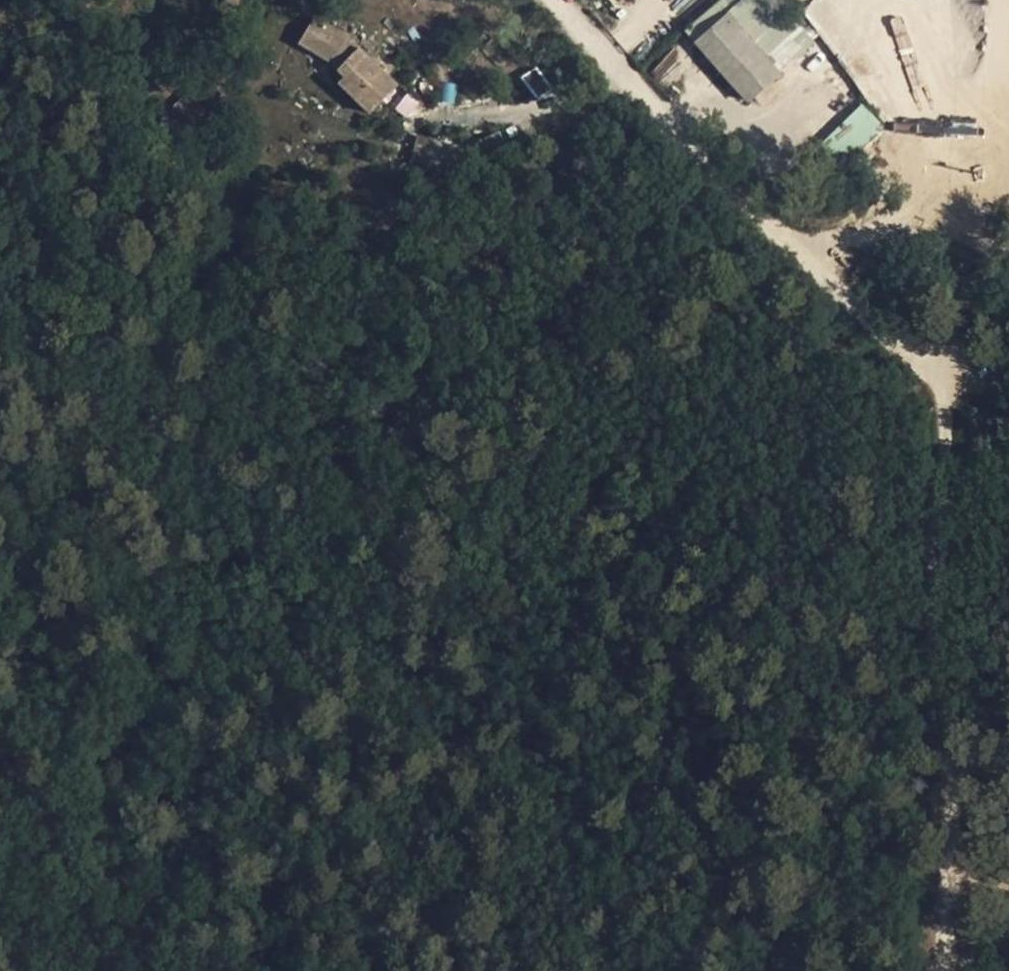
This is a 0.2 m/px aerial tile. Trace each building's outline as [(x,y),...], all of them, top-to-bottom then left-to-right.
[(784,71),(748,31),(770,11),(759,0),(740,0),(693,42),(748,103),(784,71)] [(334,68),(350,42),(316,21),(300,46),(334,68)] [(368,117),(395,90),(360,55),(338,77),(345,84),(340,90),(368,117)] [(820,141),(840,164),(883,128),(863,104),(820,141)]
